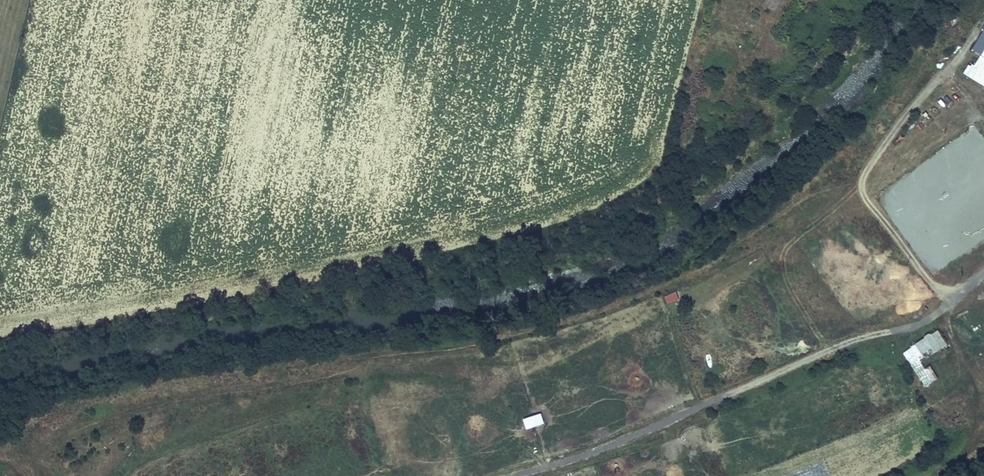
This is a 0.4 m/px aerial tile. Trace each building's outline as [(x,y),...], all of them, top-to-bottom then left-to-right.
[(971,66),(981,72),(982,71),(983,67),(983,45),(971,66)] [(902,352),(912,365),(945,342),(936,328),(902,352)] [(526,428),(544,422),(540,412),(522,418),(526,428)]
